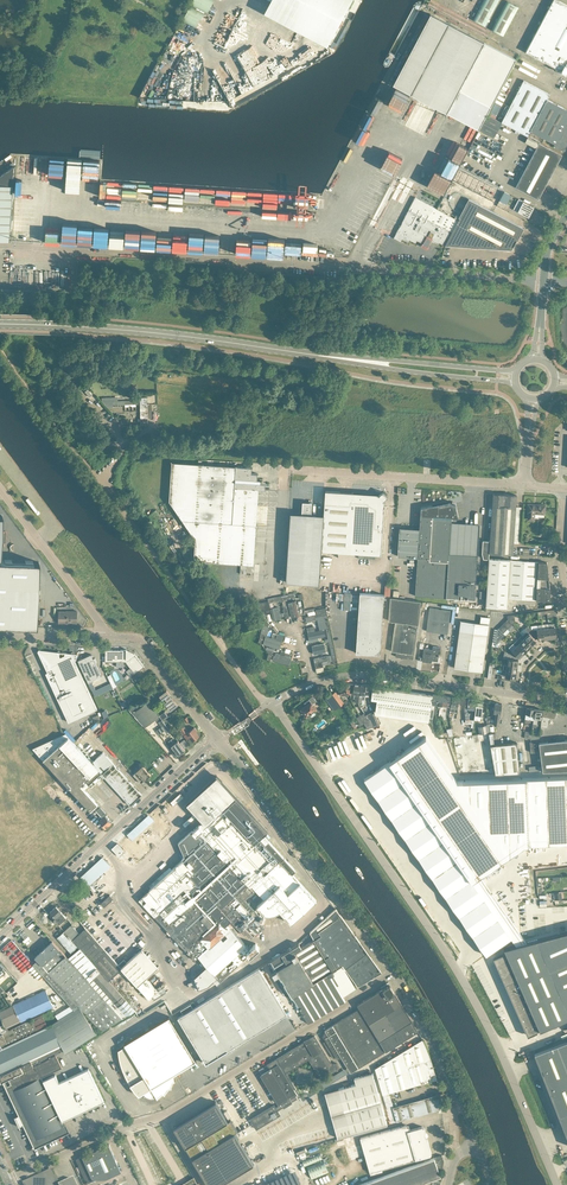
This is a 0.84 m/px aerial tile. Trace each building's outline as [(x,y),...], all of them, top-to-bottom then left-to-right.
[(182,20),(199,29),(214,0),(193,0),(182,20)] [(264,12),(327,45),(351,0),(271,0),(264,12)] [(498,0),(484,0),(473,20),(485,26),(498,0)] [(566,73),(566,5),(557,0),(553,0),(526,51),(566,73)] [(507,1),(492,29),(503,35),(518,7),(507,1)] [(430,14),(393,84),(478,129),(516,59),(430,14)] [(524,80),(501,122),(528,136),(528,135),(542,143),(544,138),(554,144),(554,145),(564,151),(566,145),(566,110),(547,99),(550,94),(524,80)] [(488,115),(480,131),(493,138),(501,122),(488,115)] [(524,142),(535,147),(538,141),(526,136),(524,142)] [(538,199),(562,154),(539,142),(515,187),(538,199)] [(438,171),(449,177),(456,164),(453,162),(446,158),(438,171)] [(0,175),(0,240),(9,240),(14,166),(0,175)] [(476,192),(482,180),(459,168),(453,180),(476,192)] [(439,199),(446,184),(435,179),(428,194),(439,199)] [(504,191),(482,180),(476,192),(497,203),(504,191)] [(113,185),(116,185),(116,191),(122,192),(122,189),(126,189),(126,182),(113,182),(113,185)] [(504,191),(499,201),(506,204),(507,203),(511,195),(504,191)] [(292,221),(299,221),(300,210),(305,211),(307,209),(307,203),(303,200),(300,200),(300,195),(297,193),(294,197),(292,209),(296,212),(293,216),(292,221)] [(416,198),(394,237),(401,241),(402,238),(408,241),(409,239),(415,242),(417,240),(423,243),(424,240),(430,243),(432,241),(438,244),(439,242),(445,245),(458,221),(416,198)] [(458,221),(446,245),(472,247),(472,248),(472,247),(478,247),(478,248),(479,248),(479,247),(485,248),(486,239),(506,241),(505,249),(511,250),(511,249),(513,246),(516,240),(511,238),(518,225),(469,199),(465,205),(471,208),(465,221),(460,218),(459,218),(458,221)] [(513,209),(519,212),(529,217),(534,207),(519,199),(513,209)] [(73,243),(139,247),(141,226),(121,225),(120,238),(108,237),(109,225),(100,224),(100,226),(74,225),(73,243)] [(141,248),(186,250),(187,230),(168,229),(168,228),(153,227),(152,246),(141,245),(141,248)] [(218,254),(279,256),(280,242),(264,241),(264,247),(251,247),(251,233),(232,232),(232,247),(219,247),(218,254)] [(299,239),(299,241),(284,240),(283,250),(314,252),(315,240),(299,239)] [(209,251),(209,242),(201,242),(200,251),(209,251)] [(140,397),(141,425),(148,425),(147,397),(140,397)] [(253,467),(247,467),(172,462),(169,500),(196,538),(194,559),(254,564),(257,524),(254,524),(257,489),(260,489),(260,483),(262,483),(260,482),(260,480),(258,479),(258,473),(252,473),(253,467)] [(381,554),(385,502),(383,501),(387,497),(386,495),(387,494),(386,492),(384,493),(383,492),(379,495),(377,494),(325,490),(324,515),(322,550),(381,554)] [(507,494),(505,494),(493,493),(490,541),(483,540),(482,552),(483,558),(489,559),(489,558),(489,553),(513,554),(517,495),(516,495),(507,494)] [(399,531),(398,556),(418,557),(415,596),(475,599),(478,555),(480,524),(479,524),(479,526),(456,525),(457,522),(457,518),(458,518),(455,504),(454,505),(454,504),(455,502),(453,501),(452,502),(451,503),(451,501),(421,507),(419,528),(400,527),(399,531)] [(290,524),(286,582),(319,584),(322,550),(324,515),(311,514),(312,502),(310,502),(303,502),(302,513),(290,512),(290,524)] [(528,504),(527,513),(528,513),(528,519),(534,520),(534,513),(545,514),(545,505),(528,504)] [(547,562),(541,562),(489,558),(489,559),(486,606),(507,607),(508,598),(536,599),(551,600),(547,562)] [(0,560),(0,624),(36,626),(39,562),(0,560)] [(315,606),(315,599),(306,599),(306,593),(303,593),(303,606),(315,606)] [(384,594),(360,593),(356,652),(368,653),(368,654),(369,654),(369,653),(373,653),(373,654),(374,654),(380,654),(384,594)] [(414,654),(421,601),(392,597),(389,620),(395,621),(391,651),(396,652),(395,656),(401,657),(401,658),(403,657),(413,659),(414,654)] [(268,601),(254,604),(256,612),(256,614),(262,621),(267,618),(263,611),(270,609),(268,601)] [(296,601),(292,602),(293,607),(290,608),(291,613),(294,612),(295,615),(299,614),(296,601)] [(281,619),(279,607),(270,608),(273,620),(281,619)] [(430,607),(426,631),(447,634),(451,610),(430,607)] [(70,623),(77,623),(77,611),(76,611),(76,613),(67,612),(67,611),(59,611),(59,623),(67,623),(67,622),(70,622),(70,623)] [(305,617),(306,622),(317,620),(319,629),(326,628),(323,614),(305,617)] [(461,621),(454,667),(482,671),(483,670),(490,618),(481,616),(480,623),(461,621)] [(507,620),(503,624),(507,628),(511,624),(507,620)] [(267,621),(263,624),(260,634),(261,634),(266,635),(268,628),(269,629),(272,627),(267,621)] [(550,638),(557,637),(555,623),(548,624),(550,638)] [(503,632),(507,628),(503,624),(499,628),(503,632)] [(537,629),(530,629),(536,638),(538,638),(538,640),(544,639),(542,625),(538,625),(539,629),(537,629)] [(527,631),(523,635),(532,645),(537,641),(535,639),(536,638),(530,629),(528,626),(525,629),(527,631)] [(505,634),(503,632),(499,628),(498,629),(495,646),(496,646),(496,644),(505,634)] [(309,632),(311,642),(328,639),(326,629),(309,632)] [(265,636),(263,644),(280,649),(284,636),(277,634),(276,639),(265,636)] [(528,649),(532,645),(523,635),(522,635),(518,639),(528,649)] [(148,640),(148,641),(149,642),(151,641),(154,646),(156,644),(152,638),(151,637),(150,637),(149,637),(149,638),(148,638),(148,639),(148,640)] [(514,644),(516,646),(524,653),(528,649),(518,639),(514,644)] [(329,649),(328,642),(312,645),(314,655),(320,654),(319,651),(329,649)] [(433,646),(432,649),(424,648),(422,661),(428,662),(428,660),(438,661),(439,651),(440,651),(441,647),(433,646)] [(519,658),(524,653),(516,646),(512,650),(509,653),(517,658),(518,656),(519,658)] [(72,652),(60,657),(57,652),(41,650),(41,649),(39,649),(38,651),(48,672),(46,673),(68,722),(97,709),(74,660),(76,659),(77,656),(74,656),(72,652)] [(143,667),(144,666),(140,661),(134,653),(133,654),(127,651),(127,650),(105,649),(105,661),(116,661),(116,667),(124,667),(124,661),(126,661),(130,667),(126,671),(130,677),(135,673),(143,667)] [(291,658),(286,656),(287,651),(282,649),(281,654),(276,653),(275,656),(274,656),(273,660),(289,665),(291,658)] [(508,658),(507,664),(517,665),(518,659),(516,659),(517,658),(509,653),(508,654),(508,658)] [(91,654),(78,660),(88,682),(101,676),(95,663),(97,662),(95,658),(95,659),(94,659),(91,654)] [(323,664),(332,662),(331,655),(314,658),(316,668),(324,666),(323,664)] [(349,684),(342,685),(343,688),(340,688),(341,694),(350,693),(349,684)] [(431,703),(433,694),(426,693),(380,687),(380,686),(373,685),(371,699),(377,699),(375,712),(429,719),(429,717),(431,703)] [(170,710),(178,705),(172,697),(170,694),(167,690),(159,695),(162,699),(165,698),(167,700),(165,702),(170,710)] [(435,704),(437,704),(438,700),(439,700),(440,695),(433,694),(431,703),(429,717),(433,717),(435,704)] [(306,715),(306,716),(309,713),(312,717),(316,714),(313,710),(316,708),(313,703),(316,700),(313,696),(304,702),(306,705),(301,709),(304,712),(304,713),(305,714),(306,715)] [(450,696),(445,696),(442,716),(443,719),(445,719),(447,705),(449,705),(450,696)] [(455,697),(452,697),(449,716),(452,716),(452,717),(453,717),(455,707),(458,707),(459,698),(458,697),(458,698),(457,697),(456,697),(455,697)] [(465,706),(465,711),(465,712),(467,713),(468,713),(475,714),(475,709),(477,700),(469,699),(468,699),(469,699),(468,705),(466,705),(466,706),(465,706)] [(475,714),(474,719),(480,720),(482,710),(483,701),(481,701),(477,700),(475,709),(475,714)] [(144,727),(159,715),(149,701),(132,714),(144,727)] [(495,702),(493,712),(495,712),(494,724),(499,725),(502,703),(495,702)] [(530,718),(534,718),(535,708),(527,707),(525,723),(529,724),(530,718)] [(534,718),(532,727),(537,727),(538,718),(542,718),(543,710),(543,709),(535,708),(534,718)] [(556,712),(543,710),(542,718),(541,726),(547,727),(548,717),(555,718),(556,712)] [(165,711),(159,715),(163,720),(168,716),(165,711)] [(373,711),(366,715),(373,726),(379,724),(373,711)] [(366,715),(361,717),(365,724),(367,728),(373,726),(366,715)] [(356,719),(350,722),(353,728),(359,725),(356,719)] [(484,729),(479,730),(479,734),(489,732),(488,725),(484,726),(484,729)] [(184,726),(179,729),(183,734),(187,739),(190,737),(192,741),(199,735),(196,731),(197,731),(194,727),(189,731),(188,731),(184,726)] [(65,733),(32,748),(43,760),(63,782),(70,788),(106,827),(112,821),(108,817),(106,815),(107,813),(101,806),(84,788),(88,784),(101,773),(97,768),(92,763),(82,751),(65,733)] [(389,762),(472,881),(480,875),(524,845),(566,843),(566,776),(457,781),(426,736),(389,762)] [(168,746),(176,757),(185,750),(178,741),(175,742),(172,738),(168,741),(170,744),(168,746)] [(495,773),(504,773),(501,744),(494,744),(493,738),(490,738),(495,773)] [(539,742),(540,751),(542,771),(566,770),(566,739),(539,742)] [(332,762),(345,756),(339,741),(325,747),(332,762)] [(540,751),(539,742),(530,741),(531,752),(540,751)] [(501,744),(504,773),(519,772),(516,742),(501,744)] [(103,753),(92,763),(97,768),(101,773),(130,804),(130,805),(138,798),(141,794),(138,791),(139,791),(114,763),(113,764),(103,753)] [(472,881),(389,762),(363,780),(486,958),(512,940),(472,881)] [(151,775),(143,765),(133,774),(141,782),(141,783),(142,782),(144,780),(145,780),(151,775)] [(149,890),(139,899),(154,916),(155,916),(159,921),(159,920),(169,912),(174,918),(165,926),(164,926),(165,927),(167,930),(168,931),(174,937),(195,960),(199,957),(205,963),(207,966),(197,975),(196,975),(194,977),(199,989),(207,986),(208,986),(208,985),(214,980),(217,984),(221,981),(249,955),(250,956),(259,947),(256,943),(249,949),(230,928),(227,930),(224,926),(231,920),(241,931),(245,935),(246,934),(249,937),(252,935),(253,936),(259,931),(256,928),(259,926),(260,927),(264,924),(263,922),(264,922),(264,921),(265,920),(265,919),(265,918),(264,918),(264,917),(263,917),(262,917),(260,914),(259,914),(245,899),(254,891),(253,890),(250,887),(252,886),(264,899),(257,905),(265,914),(271,914),(275,913),(280,911),(291,923),(304,911),(316,900),(292,873),(296,870),(263,835),(267,831),(249,811),(243,805),(221,780),(221,779),(217,774),(212,779),(213,780),(187,803),(189,806),(203,821),(179,842),(184,856),(182,858),(183,859),(149,890)] [(187,784),(181,789),(188,797),(194,792),(187,784)] [(180,793),(170,802),(174,805),(184,796),(180,793)] [(137,825),(127,834),(132,839),(153,820),(149,815),(137,825)] [(117,843),(112,848),(117,854),(119,857),(125,851),(123,848),(123,849),(117,843)] [(90,868),(81,877),(89,885),(110,865),(102,857),(93,866),(90,868)] [(110,894),(101,902),(104,906),(113,898),(110,895),(110,894)] [(63,902),(50,914),(59,925),(64,921),(110,972),(123,960),(119,955),(114,959),(63,902)] [(358,986),(382,972),(341,915),(335,908),(316,926),(340,966),(343,965),(358,986)] [(336,969),(340,966),(316,926),(298,943),(299,943),(271,960),(277,969),(273,972),(277,979),(276,980),(280,986),(281,985),(287,996),(291,993),(292,995),(289,997),(291,1000),(294,998),(308,1023),(341,1003),(341,1004),(344,1002),(343,1001),(346,1000),(331,975),(334,974),(337,972),(336,969)] [(60,935),(57,937),(71,952),(77,947),(79,948),(72,954),(127,1015),(135,1010),(109,981),(100,971),(72,940),(68,935),(64,931),(60,935)] [(494,958),(510,995),(508,996),(511,1005),(514,1003),(528,1035),(566,1018),(566,931),(504,948),(506,952),(494,958)] [(38,960),(33,964),(75,1010),(80,1007),(102,1031),(108,1027),(112,1024),(122,1018),(68,958),(52,940),(52,941),(53,942),(36,957),(35,956),(38,960)] [(142,948),(121,967),(122,969),(125,972),(149,998),(158,991),(146,978),(158,966),(142,948)] [(72,954),(68,958),(122,1018),(127,1015),(72,954)] [(6,992),(18,981),(0,962),(0,985),(6,992)] [(178,1017),(202,1057),(206,1063),(212,1059),(216,1057),(222,1053),(226,1051),(279,1018),(287,1014),(259,968),(196,1006),(193,1008),(191,1004),(180,1010),(183,1014),(178,1017)] [(382,989),(357,1004),(359,1008),(369,1023),(394,1008),(387,997),(395,993),(390,984),(383,988),(382,989)] [(7,1031),(22,1023),(22,1022),(54,1007),(46,990),(0,1011),(0,1015),(4,1024),(7,1031)] [(394,1008),(402,1004),(395,993),(387,997),(394,1008)] [(402,1004),(394,1008),(369,1023),(379,1040),(412,1021),(402,1004)] [(37,1031),(18,1040),(2,1047),(0,1048),(0,1080),(1,1081),(2,1081),(8,1078),(36,1065),(41,1077),(61,1068),(62,1068),(55,1054),(64,1049),(66,1053),(97,1034),(80,1007),(75,1010),(53,1024),(48,1026),(37,1031)] [(369,1023),(359,1008),(332,1025),(358,1067),(385,1051),(379,1040),(369,1023)] [(2,1047),(18,1040),(37,1031),(48,1026),(43,1014),(22,1023),(7,1031),(0,1034),(0,1043),(2,1047)] [(126,1045),(118,1050),(119,1053),(119,1056),(120,1058),(120,1061),(121,1063),(122,1066),(122,1069),(124,1071),(125,1076),(129,1082),(130,1084),(133,1088),(136,1092),(139,1095),(144,1092),(144,1093),(145,1094),(147,1095),(146,1097),(152,1098),(152,1097),(154,1096),(155,1096),(156,1095),(157,1097),(158,1097),(158,1096),(163,1092),(165,1093),(165,1092),(169,1086),(172,1086),(171,1086),(173,1080),(175,1079),(174,1074),(196,1060),(169,1016),(125,1043),(126,1045)] [(385,1051),(418,1031),(415,1027),(412,1021),(379,1040),(385,1051)] [(336,1055),(339,1053),(350,1072),(358,1067),(332,1025),(325,1029),(332,1041),(329,1043),(328,1042),(325,1043),(324,1042),(323,1042),(333,1058),(338,1057),(336,1055)] [(332,1063),(315,1035),(268,1064),(270,1068),(269,1068),(269,1069),(262,1074),(261,1074),(262,1074),(279,1102),(278,1102),(279,1102),(280,1104),(276,1107),(274,1105),(251,1119),(256,1129),(280,1114),(277,1110),(283,1106),(284,1107),(293,1102),(292,1101),(300,1096),(286,1072),(309,1058),(320,1077),(332,1070),(338,1069),(337,1063),(332,1063)] [(382,1093),(437,1079),(436,1075),(432,1063),(428,1051),(425,1045),(422,1039),(374,1068),(382,1093)] [(534,1053),(535,1054),(536,1054),(566,1130),(566,1133),(566,1040),(534,1053)] [(43,1080),(41,1077),(36,1065),(8,1078),(11,1084),(7,1085),(7,1086),(8,1085),(30,1133),(28,1135),(35,1148),(70,1132),(66,1124),(64,1125),(62,1121),(80,1112),(104,1101),(89,1068),(59,1082),(55,1074),(43,1080)] [(321,1088),(348,1074),(345,1069),(318,1084),(321,1088)] [(339,1138),(353,1134),(387,1124),(372,1072),(354,1078),(356,1083),(326,1092),(339,1138)] [(254,1077),(225,1095),(239,1118),(268,1100),(254,1077)] [(397,1121),(438,1109),(442,1108),(441,1103),(440,1095),(440,1094),(439,1094),(436,1095),(392,1107),(397,1121)] [(236,1128),(231,1119),(228,1121),(223,1113),(216,1101),(215,1101),(214,1102),(215,1103),(177,1126),(176,1125),(173,1127),(209,1184),(217,1184),(252,1164),(253,1165),(254,1164),(235,1132),(237,1131),(236,1128)] [(424,1127),(422,1126),(408,1130),(406,1124),(360,1138),(369,1170),(381,1167),(382,1169),(431,1155),(432,1153),(427,1137),(425,1136),(424,1133),(426,1132),(424,1127)] [(109,1143),(76,1158),(82,1172),(89,1169),(92,1176),(118,1164),(109,1143)] [(302,1161),(304,1166),(322,1159),(320,1153),(302,1161)] [(442,1155),(434,1158),(434,1157),(356,1184),(414,1184),(441,1176),(439,1170),(441,1169),(440,1167),(443,1165),(444,1160),(442,1155)] [(307,1167),(312,1179),(329,1172),(324,1160),(307,1167)] [(51,1169),(32,1178),(33,1180),(24,1183),(25,1184),(59,1184),(51,1169)]
